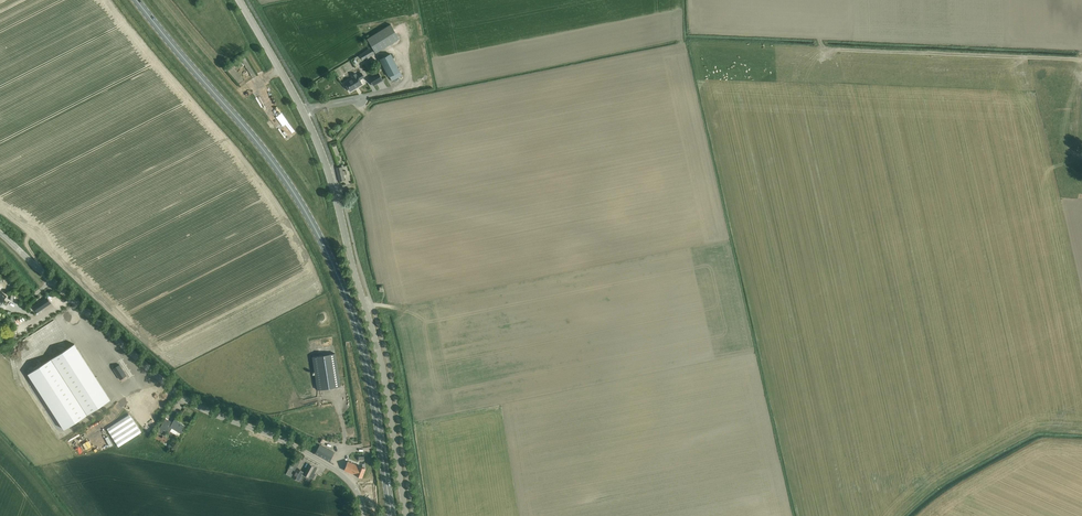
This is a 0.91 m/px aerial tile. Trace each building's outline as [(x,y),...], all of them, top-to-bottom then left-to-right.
[(391,24),(367,39),(376,53),(399,39),(391,24)] [(363,61),(374,54),(371,48),(360,54),(360,55),(363,60),(363,61)] [(402,76),(400,71),(391,54),(380,60),(389,77),(389,76),(392,81),(402,76)] [(246,57),(242,59),(253,78),(257,75),(246,57)] [(245,82),(232,66),(227,70),(240,85),(245,82)] [(345,84),(344,84),(345,86),(346,88),(347,87),(350,92),(354,89),(362,84),(360,80),(363,78),(364,77),(363,75),(362,73),(359,75),(357,76),(357,75),(356,75),(356,74),(354,75),(352,76),(352,77),(353,78),(347,81),(345,83),(345,84)] [(375,74),(369,78),(371,83),(373,86),(376,84),(383,80),(381,76),(378,73),(375,74)] [(331,123),(327,124),(324,113),(318,114),(323,131),(333,128),(331,123)] [(336,168),(339,181),(345,180),(343,174),(346,174),(345,170),(342,171),(341,167),(336,168)] [(37,313),(51,303),(47,298),(33,307),(37,313)] [(16,321),(21,325),(25,320),(20,317),(16,321)] [(110,399),(74,344),(28,374),(64,429),(110,399)] [(340,386),(335,354),(312,357),(317,390),(340,386)] [(113,369),(120,380),(127,375),(120,365),(113,369)] [(130,415),(107,429),(119,447),(141,432),(130,415)] [(164,420),(157,429),(162,432),(163,429),(168,432),(170,430),(175,434),(177,433),(178,431),(180,433),(185,426),(174,419),(172,422),(170,424),(164,420)] [(155,432),(152,437),(162,444),(164,441),(165,442),(167,439),(163,436),(162,437),(158,435),(158,434),(155,432)] [(319,444),(315,453),(329,460),(334,452),(319,444)] [(362,467),(348,461),(344,470),(355,475),(362,478),(365,469),(365,463),(362,463),(362,467)] [(298,481),(303,473),(308,476),(311,477),(312,478),(315,473),(313,472),(316,468),(309,464),(304,472),(296,468),(291,476),(298,481)]
